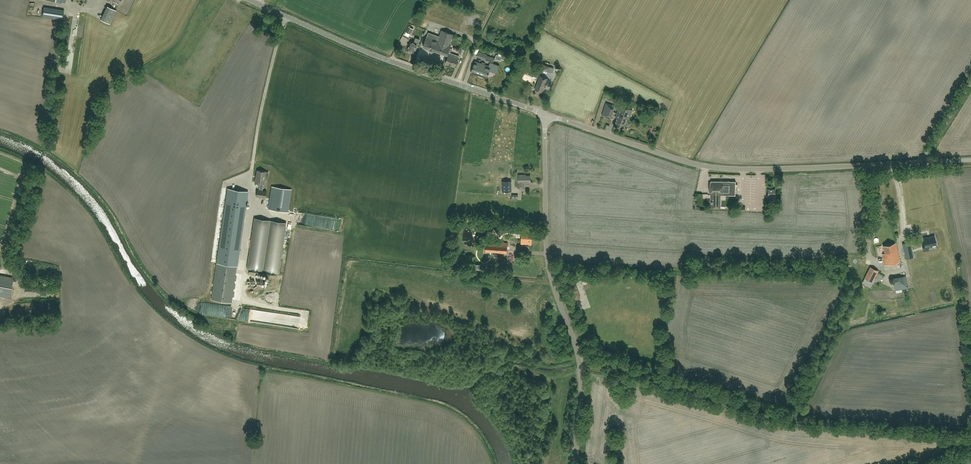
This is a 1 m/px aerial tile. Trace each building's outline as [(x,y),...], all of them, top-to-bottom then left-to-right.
[(214,5),(211,11),(218,15),(222,17),(222,16),(226,18),(228,13),(214,5)] [(112,24),(117,9),(108,6),(102,20),(112,24)] [(42,17),(62,20),(64,10),(44,7),(42,17)] [(463,22),(462,27),(464,28),(463,33),(469,34),(471,24),(463,22)] [(441,30),(440,36),(429,32),(427,37),(423,46),(424,46),(431,49),(430,50),(433,51),(434,50),(448,55),(449,49),(451,45),(449,45),(453,34),(441,30)] [(407,50),(413,52),(414,49),(416,50),(419,39),(415,38),(414,42),(410,41),(407,50)] [(449,49),(448,55),(449,55),(446,63),(455,66),(459,56),(451,53),(452,50),(449,49)] [(478,52),(477,57),(493,63),(495,58),(478,52)] [(170,56),(156,64),(157,67),(171,59),(170,56)] [(158,68),(160,71),(174,61),(171,58),(158,68)] [(475,61),(471,72),(487,78),(489,71),(496,73),(499,65),(490,62),(489,66),(484,64),(485,63),(482,62),(481,63),(475,61)] [(552,73),(554,68),(549,66),(550,63),(545,62),(545,64),(539,62),(538,67),(552,73)] [(171,90),(179,80),(166,70),(159,81),(171,90)] [(543,92),(548,78),(540,75),(535,89),(543,92)] [(606,103),(605,106),(602,115),(610,118),(614,106),(606,103)] [(628,118),(629,118),(632,109),(620,105),(617,113),(621,115),(621,117),(623,118),(623,116),(628,118)] [(624,127),(628,118),(623,116),(623,118),(621,117),(621,115),(617,113),(616,115),(618,116),(615,124),(624,127)] [(239,155),(231,154),(229,168),(237,170),(238,162),(238,161),(239,155)] [(268,177),(268,172),(257,170),(256,177),(255,182),(260,183),(259,190),(257,190),(256,196),(265,198),(266,191),(262,190),(263,183),(264,176),(268,177)] [(524,182),(530,182),(530,175),(524,176),(524,174),(518,174),(518,182),(519,182),(519,188),(524,188),(524,182)] [(502,180),(502,191),(511,191),(511,180),(502,180)] [(720,207),(720,197),(720,195),(720,181),(711,181),(711,182),(710,182),(710,184),(709,184),(709,185),(710,185),(709,191),(709,192),(710,192),(712,192),(712,194),(711,208),(712,208),(720,208),(720,207)] [(736,181),(720,181),(720,195),(735,195),(736,181)] [(265,203),(264,208),(288,212),(291,189),(271,186),(269,204),(265,203)] [(225,203),(211,299),(232,302),(246,206),(247,196),(248,191),(236,190),(227,188),(225,203)] [(775,198),(775,189),(768,189),(768,195),(767,195),(767,198),(775,198)] [(286,222),(254,218),(247,268),(279,273),(286,222)] [(522,228),(521,244),(523,244),(523,243),(530,243),(530,245),(532,245),(533,229),(522,228)] [(925,243),(922,244),(923,249),(929,248),(929,247),(932,246),(932,245),(936,244),(936,245),(936,241),(936,240),(935,240),(934,236),(930,237),(928,238),(928,237),(924,238),(925,243)] [(492,255),(494,255),(494,257),(507,258),(508,242),(486,241),(485,252),(489,252),(488,257),(492,257),(492,255)] [(884,265),(900,262),(896,243),(883,246),(885,255),(882,255),(884,265)] [(907,243),(903,244),(906,259),(914,257),(911,244),(908,244),(907,243)] [(942,254),(911,259),(912,267),(943,262),(942,254)] [(946,274),(944,264),(935,266),(935,269),(930,270),(931,276),(946,274)] [(871,267),(866,275),(874,279),(877,273),(873,272),(874,271),(873,271),(874,269),(871,267)] [(0,275),(0,296),(10,298),(14,277),(0,275)] [(895,291),(909,288),(906,276),(893,278),(895,291)] [(580,297),(575,282),(570,284),(575,298),(580,297)] [(205,310),(221,313),(223,306),(209,303),(208,306),(206,306),(205,310)]
